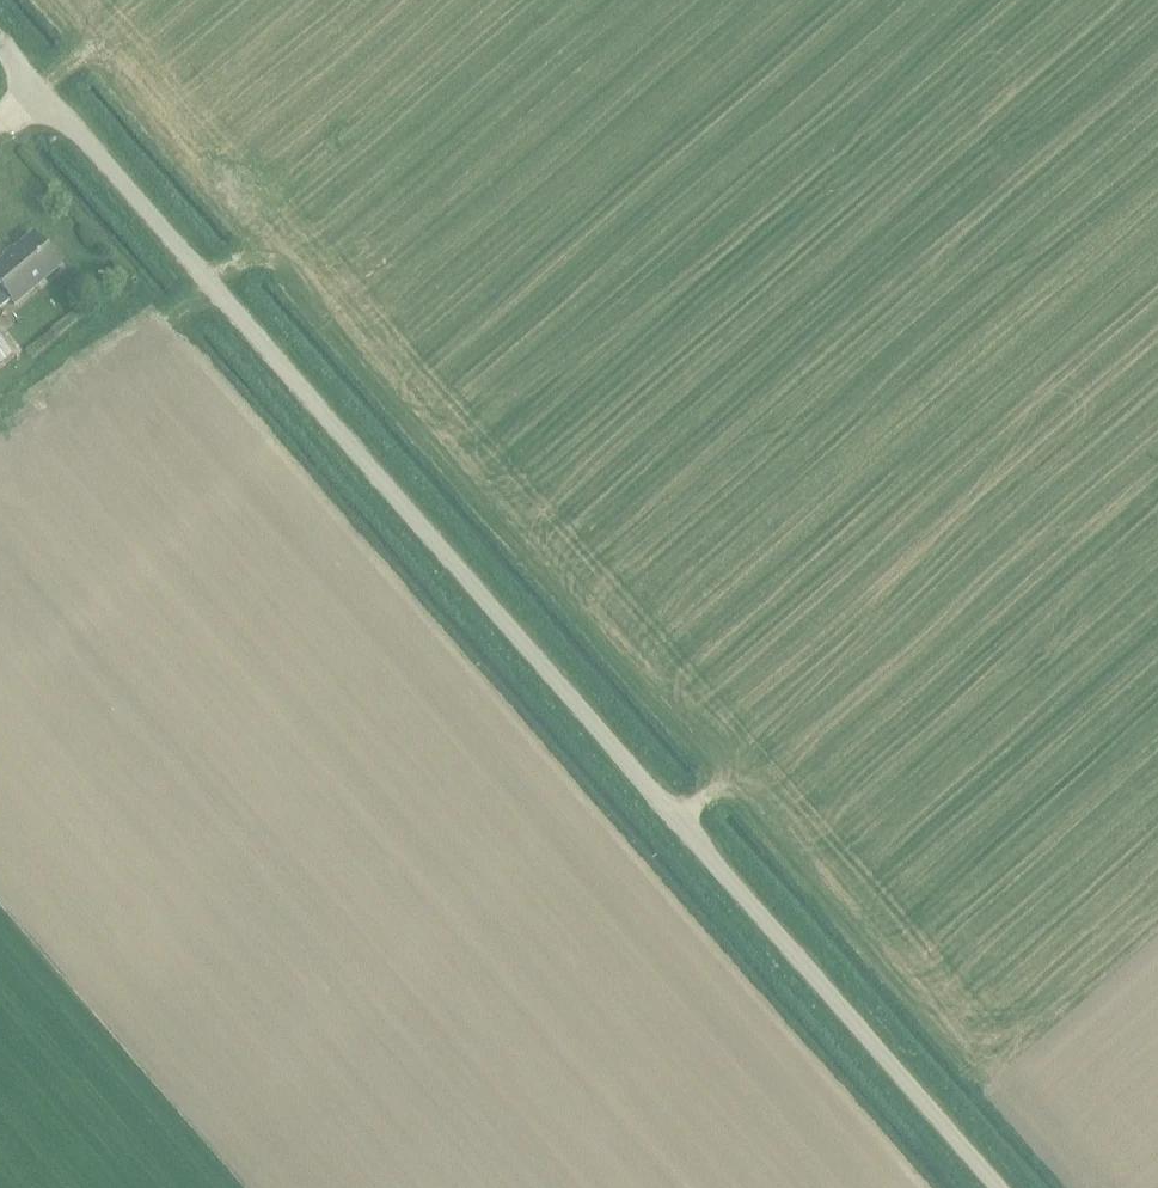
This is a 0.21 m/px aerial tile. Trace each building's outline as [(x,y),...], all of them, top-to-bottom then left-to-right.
[(4,292),(14,304),(59,267),(32,235),(0,263),(0,295),(4,292)] [(12,355),(0,341),(0,365),(12,355)]
